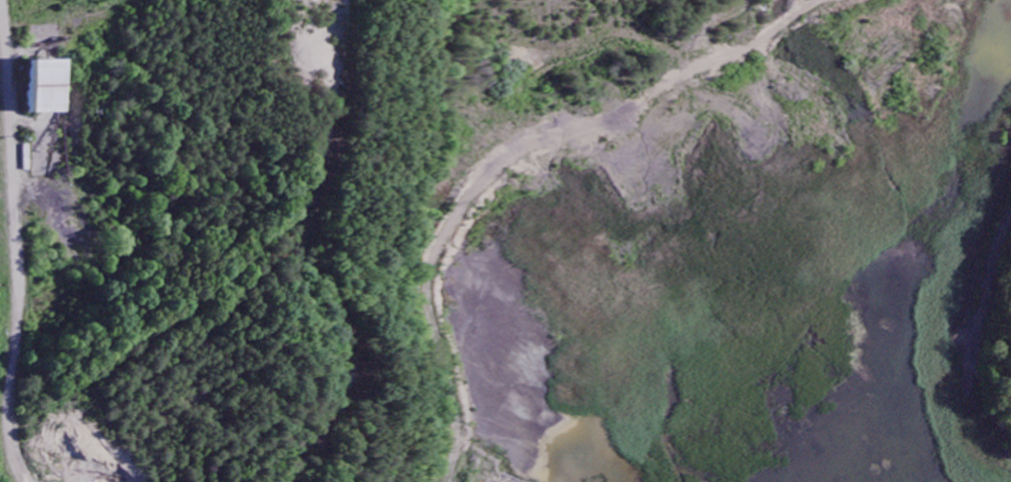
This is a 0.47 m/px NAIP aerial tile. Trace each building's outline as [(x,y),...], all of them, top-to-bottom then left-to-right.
[(65,116),(64,63),(28,64),(29,117),(65,116)]
